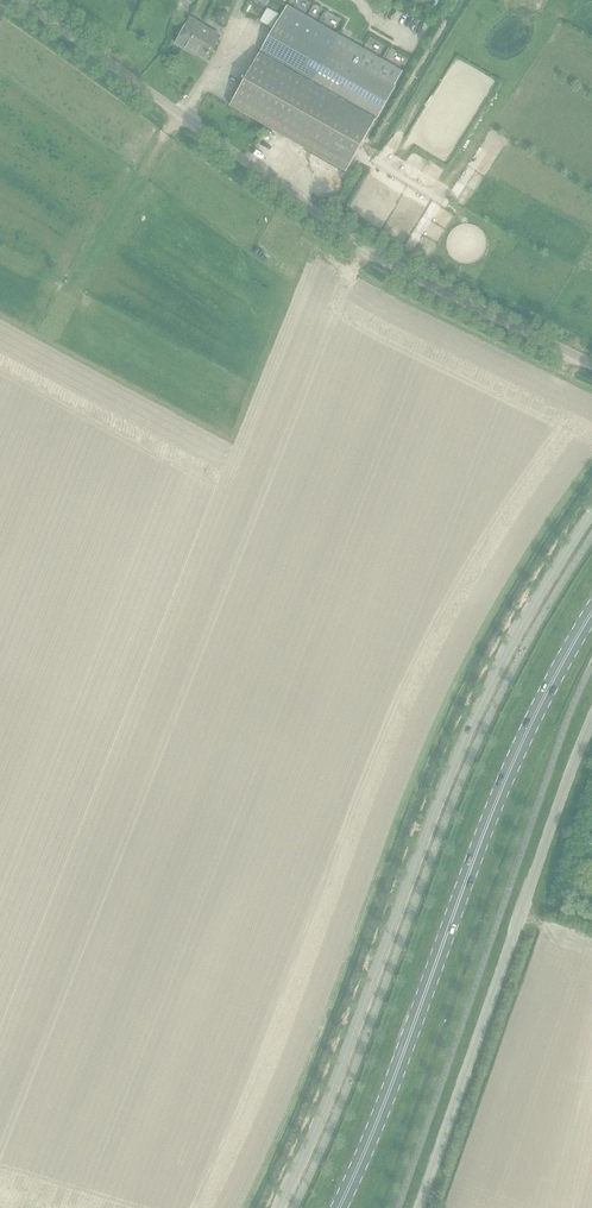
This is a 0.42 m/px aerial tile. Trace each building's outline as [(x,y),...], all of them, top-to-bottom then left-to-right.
[(287,4),(261,50),(230,104),(347,170),(402,69),(287,4)] [(207,58),(217,40),(200,31),(203,25),(189,17),(175,42),(189,50),(190,48),(207,58)]
